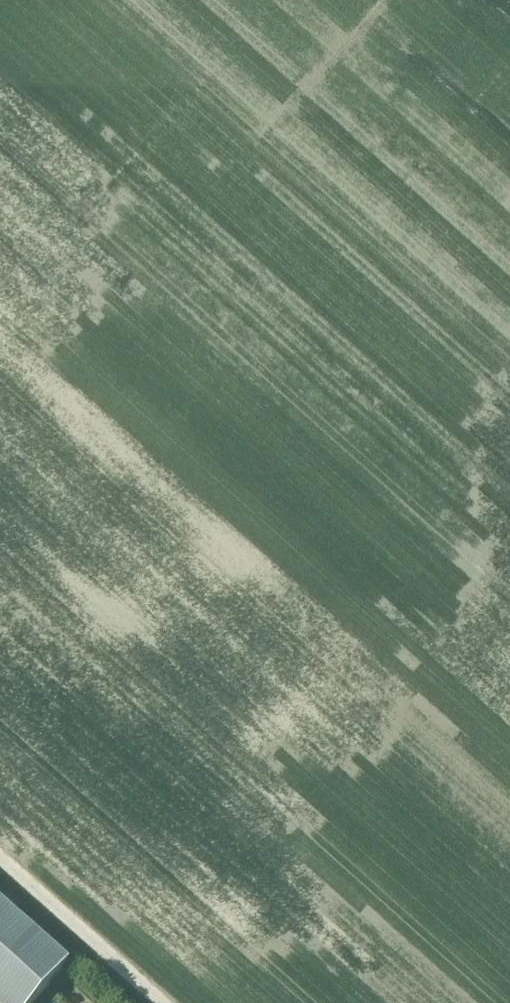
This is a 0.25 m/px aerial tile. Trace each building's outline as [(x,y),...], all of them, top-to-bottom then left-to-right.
[(70,961),(0,899),(0,1002),(33,1002),(70,961)]
